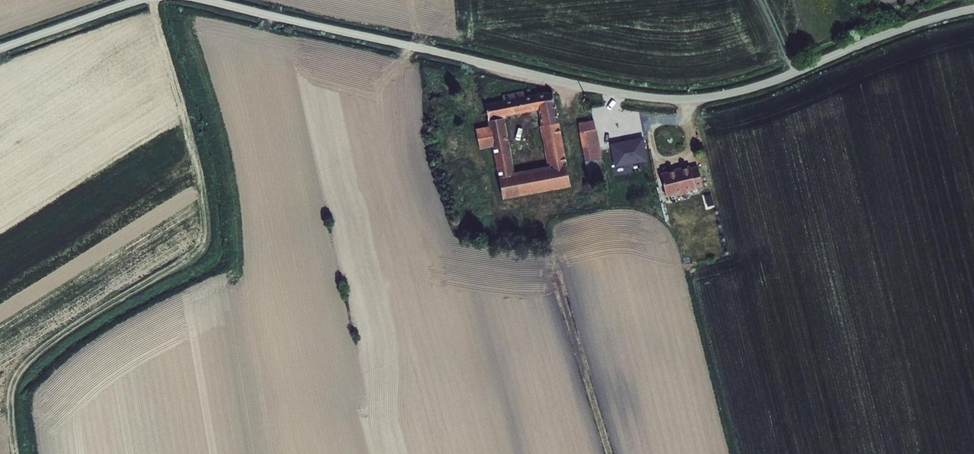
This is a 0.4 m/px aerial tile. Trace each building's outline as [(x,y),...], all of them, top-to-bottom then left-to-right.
[(543,110),(545,117),(560,114),(556,93),(528,98),(526,93),(515,95),(505,97),(506,101),(489,105),(492,119),(543,110)] [(562,122),(560,114),(545,117),(546,125),(562,122)] [(573,185),(562,122),(546,125),(554,167),(517,175),(506,120),(493,123),(494,129),(497,145),(507,197),(573,185)] [(605,159),(598,122),(585,125),(592,161),(605,159)] [(497,145),(494,129),(479,132),(483,148),(497,145)] [(692,163),(663,171),(668,193),(678,191),(679,194),(690,191),(689,188),(704,184),(699,164),(693,165),(692,163)]
